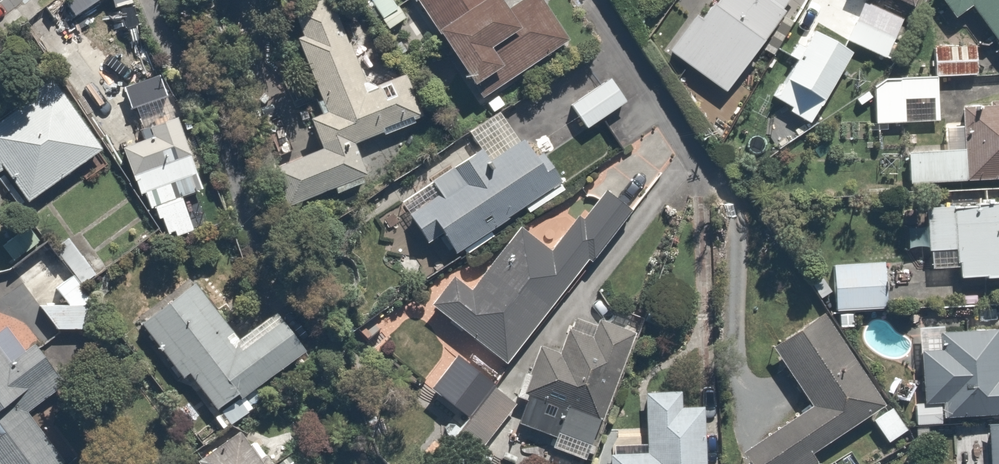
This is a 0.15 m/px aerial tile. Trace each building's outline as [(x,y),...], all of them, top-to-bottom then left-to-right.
[(329,0),(307,0),(287,8),(299,35),(288,40),(317,109),(304,114),(316,144),(264,166),(280,206),(362,172),(350,143),(419,115),(402,74),(366,89),(329,0)] [(393,0),(364,0),(387,28),(404,14),(393,0)] [(504,0),(422,0),(484,96),(571,40),(545,0),(521,0),(509,8),(504,0)] [(698,21),(685,12),(661,50),(724,90),(782,0),(712,0),(698,21)] [(910,0),(861,0),(844,40),(885,58),(910,0)] [(952,17),(968,6),(998,50),(998,0),(940,0),(952,17)] [(847,52),(808,29),(769,95),(808,118),(847,52)] [(972,74),(970,43),(932,45),(933,76),(972,74)] [(0,111),(0,170),(1,169),(22,200),(99,149),(44,67),(8,92),(14,102),(0,111)] [(628,100),(610,73),(566,102),(584,129),(628,100)] [(937,78),(871,80),(872,121),(938,119),(937,78)] [(906,180),(998,177),(998,102),(963,103),(964,145),(905,147),(906,180)] [(474,146),(396,199),(420,235),(434,225),(452,252),(556,181),(524,134),(517,138),(495,106),(462,129),(474,146)] [(153,206),(162,232),(174,228),(178,240),(218,226),(206,189),(174,200),(166,179),(192,170),(174,115),(146,124),(150,135),(116,147),(131,191),(142,187),(149,207),(153,206)] [(634,211),(607,189),(585,219),(580,216),(554,250),(521,228),(474,286),(458,273),(434,302),(507,363),(590,259),(594,262),(634,211)] [(924,204),(928,266),(955,264),(956,279),(998,276),(998,199),(924,204)] [(23,222),(0,243),(0,246),(13,260),(37,237),(23,222)] [(65,236),(49,250),(58,260),(73,275),(88,261),(65,236)] [(835,311),(888,307),(885,261),(832,264),(835,311)] [(176,374),(183,369),(214,410),(210,413),(221,428),(290,375),(280,362),(299,347),(271,310),(236,336),(191,278),(135,321),(176,374)] [(812,406),(743,452),(751,463),(820,463),(821,463),(814,454),(887,405),(826,314),(774,349),(812,406)] [(70,453),(24,388),(52,368),(16,317),(0,328),(0,463),(55,463),(70,453)] [(530,369),(523,366),(513,394),(520,397),(511,422),(552,437),(548,447),(584,460),(631,330),(595,317),(589,333),(565,324),(556,349),(540,343),(530,369)] [(910,423),(940,422),(940,413),(998,410),(998,373),(996,373),(994,328),(941,330),(942,347),(916,348),(918,403),(909,403),(910,423)] [(487,389),(491,385),(461,360),(453,369),(445,362),(427,383),(466,415),(487,390),(487,389)] [(508,407),(487,389),(487,390),(466,415),(447,438),(468,455),(508,407)] [(705,407),(683,408),(682,392),(647,393),(650,454),(611,455),(611,463),(708,463),(705,407)] [(908,431),(894,409),(875,421),(890,443),(908,431)] [(986,419),(986,463),(998,463),(998,419),(986,419)] [(233,429),(189,459),(192,463),(256,463),(233,429)]
